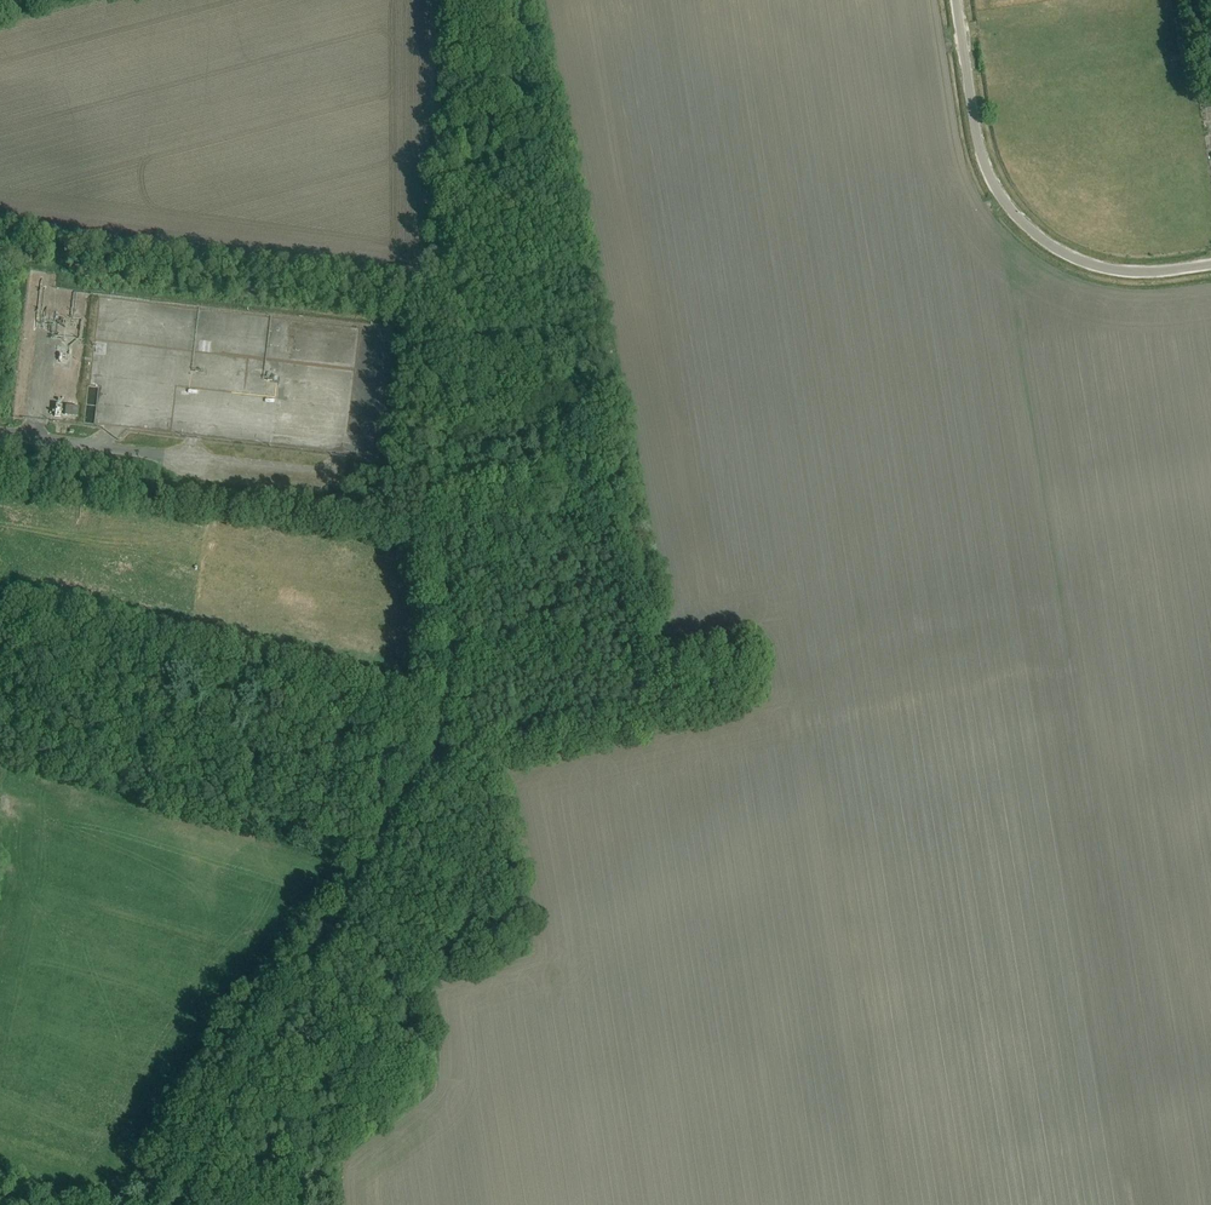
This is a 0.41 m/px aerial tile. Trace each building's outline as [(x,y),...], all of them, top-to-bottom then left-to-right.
[(1181,41),(1188,40),(1186,20),(1179,21),(1181,41)] [(79,407),(66,405),(65,415),(77,417),(79,407)]
